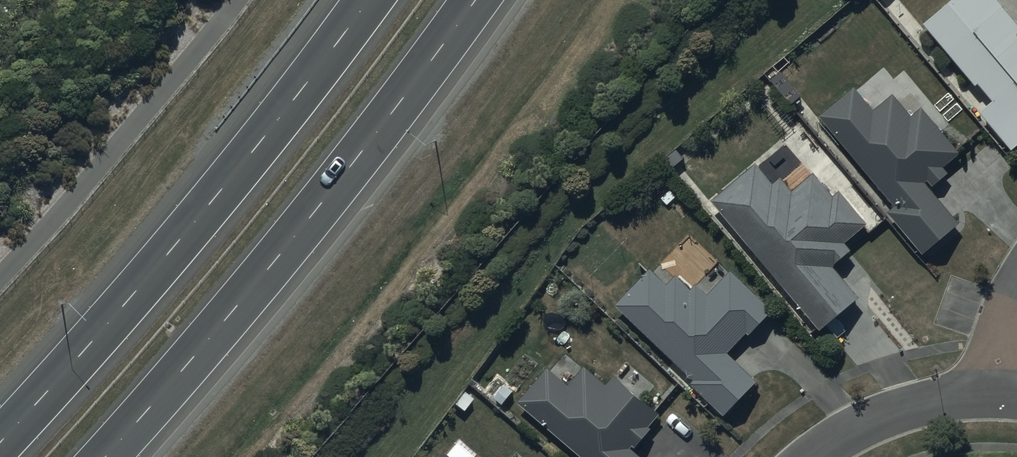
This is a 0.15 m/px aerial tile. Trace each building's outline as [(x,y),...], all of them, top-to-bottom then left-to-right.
[(924,20),(976,84),(979,82),(992,98),(978,110),(1010,148),(1016,143),(1016,20),(1000,0),(948,0),(924,20)] [(855,84),(820,113),(896,203),(889,209),(923,251),(959,221),(930,186),(948,171),(943,165),(959,152),(919,105),(910,113),(893,92),(875,108),(855,84)] [(754,160),(710,198),(820,328),(858,296),(833,265),(850,251),(843,242),(867,222),(840,190),(835,194),(814,169),(792,188),(781,174),(773,182),(754,160)] [(650,268),(617,302),(694,377),(689,382),(723,415),(757,380),(728,352),(747,332),(749,335),(773,311),(732,270),(710,293),(698,282),(692,289),(676,274),(666,284),(650,268)] [(518,398),(585,456),(644,456),(635,449),(653,428),(649,425),(660,413),(614,373),(605,383),(585,366),(571,383),(550,364),(518,398)]
